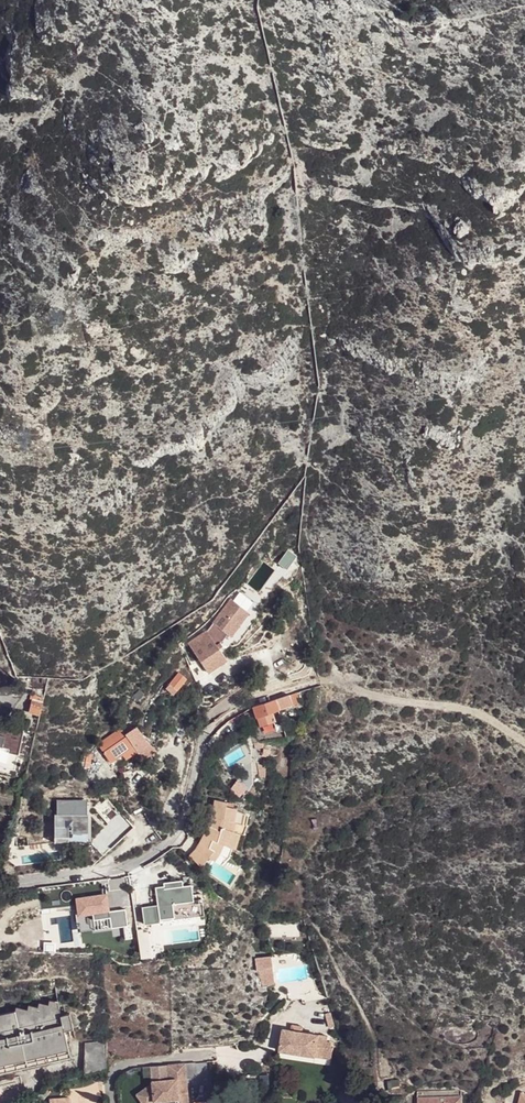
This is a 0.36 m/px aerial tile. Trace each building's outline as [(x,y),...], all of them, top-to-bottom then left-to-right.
[(203,630),(186,644),(208,671),(226,657),(217,646),(220,643),(218,640),(220,638),(224,631),(227,634),(245,609),(227,597),(203,630)] [(169,684),(177,692),(186,679),(178,673),(169,684)] [(288,706),(284,697),(274,700),(272,701),(252,709),(255,718),(259,717),(271,712),(288,706)] [(28,713),(38,716),(41,704),(34,702),(30,702),(28,713)] [(274,720),(271,712),(259,717),(262,724),(274,720)] [(265,734),(276,729),(274,720),(262,724),(265,734)] [(16,764),(23,731),(0,725),(0,760),(16,764)] [(103,753),(122,740),(118,733),(98,746),(103,753)] [(120,757),(129,751),(125,745),(122,740),(103,753),(110,763),(120,757)] [(123,762),(132,756),(129,751),(120,757),(123,762)] [(79,768),(87,769),(90,753),(81,754),(79,768)] [(266,769),(258,766),(260,779),(266,780),(266,769)] [(85,802),(55,802),(55,813),(52,813),(53,835),(85,835),(85,813),(85,802)] [(239,826),(242,816),(234,813),(234,811),(224,808),(223,804),(211,802),(207,820),(193,850),(186,857),(197,868),(206,859),(211,862),(216,856),(220,847),(232,851),(237,835),(241,836),(244,828),(239,826)] [(155,920),(182,917),(179,887),(179,881),(160,883),(161,892),(152,892),(154,905),(138,907),(140,924),(155,923),(155,920)] [(188,886),(179,887),(182,917),(196,915),(195,902),(189,903),(188,886)] [(89,929),(123,925),(121,909),(105,910),(103,897),(99,898),(99,894),(72,897),(73,911),(75,928),(89,926),(89,929)] [(272,958),(261,960),(264,987),(275,985),(272,958)] [(63,1026),(71,1024),(68,1009),(59,1011),(57,998),(48,996),(47,1000),(38,999),(37,1003),(28,1001),(26,1005),(15,1002),(14,1008),(15,1012),(0,1016),(0,1074),(71,1058),(63,1026)] [(327,1048),(328,1038),(283,1031),(279,1052),(316,1058),(318,1047),(327,1048)] [(318,1047),(316,1058),(325,1059),(327,1048),(318,1047)] [(105,1060),(104,1052),(84,1052),(83,1076),(106,1072),(105,1060)] [(184,1065),(167,1066),(168,1081),(150,1083),(150,1085),(137,1097),(141,1102),(163,1102),(177,1102),(188,1102),(187,1093),(181,1093),(180,1081),(186,1081),(184,1065)] [(353,1079),(346,1076),(340,1089),(348,1092),(353,1079)] [(30,1102),(31,1102),(40,1102),(49,1093),(44,1087),(30,1102)]
